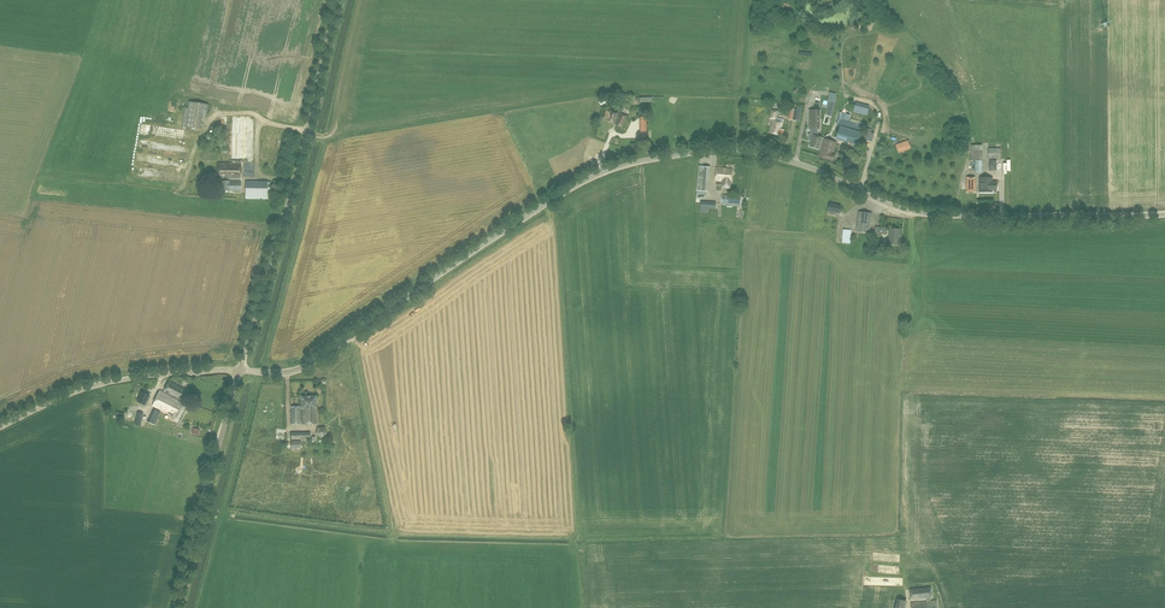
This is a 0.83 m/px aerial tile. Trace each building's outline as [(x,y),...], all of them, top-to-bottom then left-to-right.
[(836,108),(846,109),(848,101),(837,100),(836,108)] [(189,102),(188,107),(185,107),(182,126),(186,126),(200,128),(203,110),(208,110),(208,104),(189,102)] [(869,107),(855,103),(853,111),(867,114),(869,107)] [(796,120),(798,110),(790,108),(788,119),(796,121),(796,120)] [(617,124),(616,125),(622,127),(626,118),(620,116),(619,117),(617,117),(618,114),(610,110),(608,114),(605,113),(602,119),(614,124),(615,123),(617,124)] [(818,110),(810,110),(810,134),(809,134),(809,140),(812,141),(810,147),(819,149),(822,138),(817,137),(817,134),(816,134),(816,128),(818,128),(818,110)] [(837,123),(840,123),(835,139),(859,145),(865,126),(848,121),(850,115),(839,112),(837,123)] [(781,130),(783,123),(784,119),(777,117),(776,121),(773,121),(770,133),(783,136),(784,130),(781,130)] [(836,142),(824,139),(819,157),(834,161),(835,155),(833,154),(836,142)] [(908,140),(896,145),(899,153),(911,149),(908,140)] [(982,172),(982,145),(971,145),(971,160),(975,160),(975,172),(982,172)] [(988,159),(1001,159),(1000,149),(988,149),(988,159)] [(178,163),(178,158),(171,158),(171,153),(161,153),(161,162),(178,163)] [(241,178),(241,163),(231,163),(218,163),(218,178),(225,178),(225,181),(222,181),(222,190),(229,191),(229,189),(232,189),(232,190),(241,190),(241,181),(227,181),(227,178),(241,178)] [(170,175),(171,168),(138,164),(137,171),(170,175)] [(706,194),(706,191),(708,167),(699,166),(697,190),(697,193),(706,194)] [(716,168),(715,180),(723,181),(722,187),(729,188),(730,182),(732,182),(733,169),(727,169),(724,168),(716,168)] [(975,192),(975,178),(967,178),(967,192),(975,192)] [(979,192),(992,192),(992,189),(997,189),(997,182),(992,182),(992,178),(979,178),(979,192)] [(268,181),(246,181),(245,198),(271,199),(271,192),(268,192),(268,181)] [(826,201),(827,209),(840,208),(839,201),(826,201)] [(870,232),(872,213),(859,212),(857,231),(870,232)] [(898,244),(900,229),(890,228),(888,243),(898,244)] [(850,243),(851,230),(843,229),(842,243),(850,243)] [(186,390),(169,381),(163,392),(160,391),(152,405),(173,416),(172,418),(178,421),(187,404),(181,401),(186,390)] [(137,401),(145,405),(150,395),(142,391),(137,401)] [(317,424),(316,396),(302,396),(302,406),(291,407),(291,424),(300,424),(300,409),(302,409),(302,424),(317,424)] [(154,408),(147,421),(154,425),(160,412),(154,408)] [(143,413),(138,411),(134,424),(140,426),(143,413)] [(301,425),(301,428),(290,428),(290,433),(308,434),(308,428),(305,428),(305,425),(301,425)] [(318,427),(316,434),(321,437),(327,433),(325,427),(318,427)] [(189,436),(201,440),(203,434),(191,430),(189,436)] [(899,551),(873,548),(872,557),(879,558),(880,556),(899,558),(899,551)] [(937,600),(930,601),(930,598),(932,598),(931,587),(909,589),(911,600),(925,598),(927,601),(911,603),(912,607),(937,607),(937,600)] [(907,601),(897,599),(895,607),(906,607),(907,601)]
